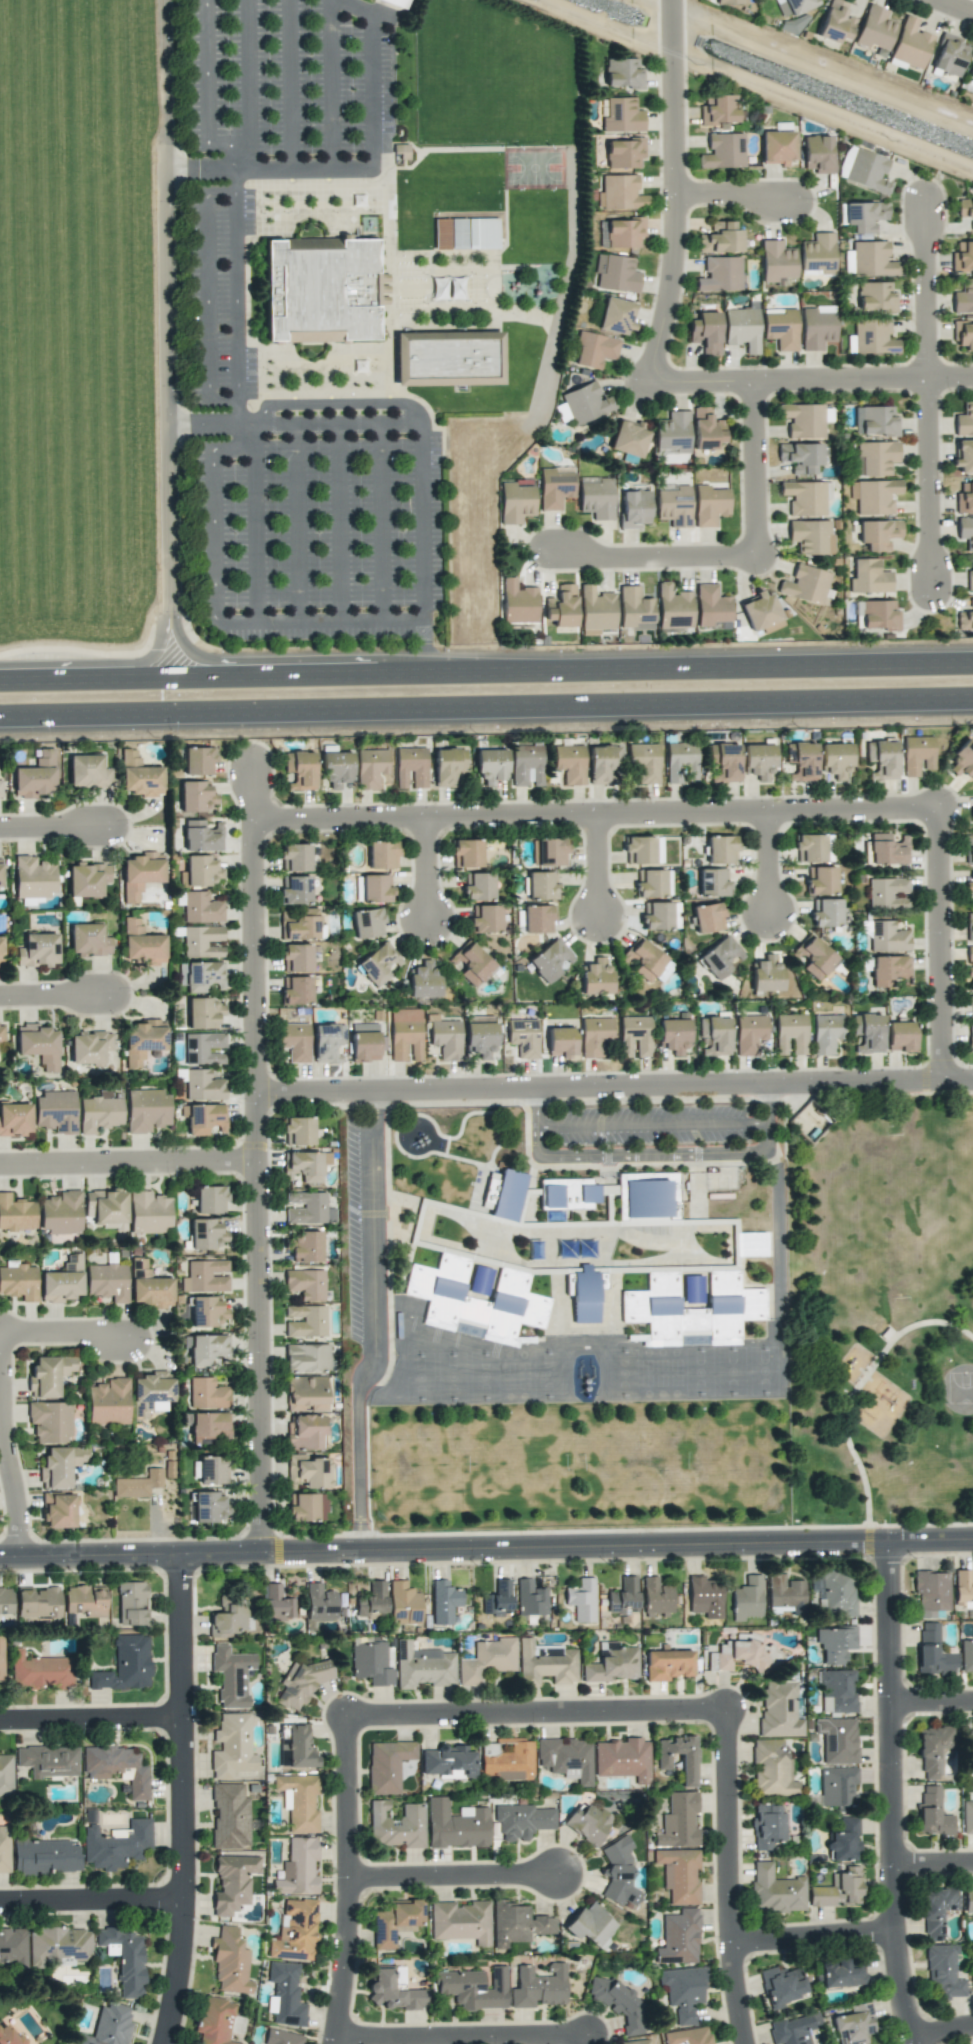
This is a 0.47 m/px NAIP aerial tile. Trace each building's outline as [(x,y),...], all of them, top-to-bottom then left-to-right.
[(404,9),(407,0),(379,0),(404,9)] [(820,2),(819,0),(774,0),(783,19),(820,2)] [(843,15),(848,2),(841,0),(830,0),(817,36),(838,44),(840,38),(848,41),(856,19),(843,15)] [(888,10),(868,3),(854,42),(876,50),(875,55),(885,59),(897,24),(884,19),(888,10)] [(922,69),(932,36),(914,30),(918,19),(904,15),(890,59),(922,69)] [(957,78),(969,47),(958,43),(960,38),(944,32),(930,68),(957,78)] [(638,59),(605,58),(605,87),(643,88),(643,68),(638,68),(638,59)] [(643,110),(635,111),(635,97),(601,98),(601,132),(643,131),(643,110)] [(761,131),(762,164),(788,164),(787,160),(794,160),(793,131),(761,131)] [(743,133),(707,134),(708,154),(697,154),(697,168),(744,167),(743,133)] [(803,169),(814,169),(814,173),(832,174),(833,136),(803,136),(803,169)] [(639,168),(639,158),(644,158),(644,139),(606,139),(606,168),(639,168)] [(889,160),(851,146),(839,179),(887,195),(892,181),(883,178),(889,160)] [(636,175),(601,175),(601,192),(597,192),(597,209),(647,208),(647,195),(637,196),(636,175)] [(957,199),(957,217),(971,217),(971,230),(972,230),(972,199),(957,199)] [(888,220),(887,202),(843,203),(843,225),(852,225),(852,234),(874,233),(874,220),(888,220)] [(466,249),(465,218),(450,219),(451,249),(466,249)] [(498,218),(467,219),(467,249),(498,249),(498,218)] [(644,218),(606,219),(606,248),(639,247),(639,238),(644,238),(644,218)] [(434,219),(435,250),(449,249),(448,219),(434,219)] [(697,253),(741,252),(740,229),(733,229),(733,221),(711,221),(711,234),(697,235),(697,253)] [(800,242),(800,275),(834,274),(834,232),(812,233),(813,241),(800,242)] [(266,343),(377,341),(377,305),(388,305),(388,298),(379,298),(378,283),(383,283),(383,293),(387,293),(387,273),(376,274),(376,239),(347,240),(347,238),(264,240),(266,343)] [(781,240),(760,240),(762,283),(775,282),(775,278),(795,277),(795,249),(781,250),(781,240)] [(887,241),(851,242),(852,277),(898,275),(898,261),(887,262),(887,241)] [(951,271),(972,270),(972,241),(956,242),(956,252),(951,252),(951,271)] [(633,258),(597,254),(594,288),(637,292),(639,272),(632,272),(633,258)] [(704,257),(704,278),(694,278),(695,292),(740,291),(740,257),(704,257)] [(961,279),(961,292),(952,292),(952,313),(972,313),(972,279),(961,279)] [(891,282),(858,282),(857,311),(896,312),(896,293),(891,292),(891,282)] [(597,328),(624,336),(626,329),(629,330),(636,305),(606,296),(597,328)] [(800,309),(801,351),(822,350),(821,341),(835,340),(834,312),(815,313),(815,308),(800,309)] [(723,309),(724,345),(745,344),(745,355),(759,355),(758,309),(723,309)] [(776,352),(797,351),(795,309),(762,310),(762,339),(775,339),(776,352)] [(720,355),(719,312),(697,312),(697,319),(688,320),(689,342),(701,342),(702,356),(720,355)] [(853,320),(854,354),(899,352),(899,339),(889,340),(888,318),(853,320)] [(964,351),(972,351),(972,322),(953,323),(953,346),(964,346),(964,351)] [(395,333),(396,386),(503,385),(502,331),(395,333)] [(615,361),(619,340),(578,331),(575,345),(579,346),(575,365),(599,370),(602,358),(615,361)] [(574,425),(616,408),(610,396),(600,400),(593,381),(560,394),(563,403),(554,406),(561,422),(571,417),(574,425)] [(972,436),(972,401),(963,402),(963,415),(954,415),(955,436),(972,436)] [(788,438),(823,438),(823,404),(777,405),(777,418),(788,417),(788,438)] [(694,450),(716,449),(716,443),(724,443),(724,420),(711,420),(711,406),(693,407),(694,450)] [(898,435),(898,416),(893,416),(892,406),(853,407),(854,436),(898,435)] [(689,411),(667,411),(668,421),(655,421),(655,454),(689,454),(689,411)] [(639,459),(649,431),(618,420),(608,448),(639,459)] [(957,459),(951,459),(951,466),(958,466),(959,473),(972,473),(972,440),(957,440),(957,459)] [(898,442),(854,442),(854,476),(890,475),(890,462),(898,462),(898,442)] [(820,443),(777,444),(778,462),(792,462),(792,474),(814,474),(814,465),(821,465),(820,443)] [(578,479),(579,513),(592,512),(592,521),(614,520),(611,477),(578,479)] [(856,515),(892,515),(891,494),(902,494),(902,480),(849,481),(849,499),(856,499),(856,515)] [(534,486),(526,486),(526,481),(500,482),(501,525),(521,524),(521,516),(535,516),(534,486)] [(789,516),(825,516),(825,500),(830,500),(830,482),(779,482),(779,496),(789,495),(789,516)] [(960,482),(960,493),(955,493),(955,511),(972,511),(972,482),(960,482)] [(728,489),(709,489),(709,485),(694,485),(695,528),(715,527),(715,515),(729,515),(728,489)] [(656,519),(670,519),(670,527),(690,527),(690,487),(656,487),(656,519)] [(621,529),(640,529),(640,524),(650,523),(649,490),(620,491),(621,529)] [(972,552),(972,518),(957,518),(957,539),(966,539),(966,552),(972,552)] [(832,520),(788,521),(788,542),(796,542),(797,555),(832,555),(832,520)] [(888,551),(888,538),(902,538),(902,520),(858,521),(859,543),(865,543),(866,552),(888,551)] [(878,559),(853,558),(853,578),(849,578),(848,592),(891,593),(891,572),(878,571),(878,559)] [(822,605),(830,572),(796,564),(791,582),(779,580),(776,594),(822,605)] [(536,587),(516,588),(516,577),(502,577),(502,624),(537,623),(536,587)] [(670,581),(657,581),(658,629),(692,628),(692,592),(671,592),(670,581)] [(545,621),(553,620),(554,627),(576,627),(574,584),(556,584),(557,597),(544,597),(545,621)] [(581,635),(599,635),(599,630),(615,629),(614,593),(593,594),(593,584),(580,584),(581,635)] [(731,622),(730,596),(717,597),(716,584),(696,584),(697,627),(711,627),(711,622),(731,622)] [(639,585),(619,586),(620,629),(653,629),(652,598),(640,598),(639,585)] [(740,605),(751,633),(761,629),(763,633),(782,625),(767,587),(754,593),(756,598),(740,605)] [(969,611),(956,612),(957,630),(972,630),(972,599),(969,599),(969,611)] [(894,601),(861,601),(862,630),(899,629),(899,610),(894,611),(894,601)] [(934,770),(934,736),(903,737),(904,778),(918,777),(918,760),(923,760),(923,770),(934,770)] [(955,777),(960,772),(969,780),(972,776),(972,742),(968,737),(949,757),(954,762),(947,769),(955,777)] [(865,742),(866,762),(875,762),(876,771),(868,771),(868,780),(897,780),(897,741),(865,742)] [(817,743),(785,742),(785,763),(795,764),(795,773),(788,773),(788,781),(816,782),(817,743)] [(666,783),(697,783),(697,743),(666,743),(666,783)] [(834,781),(850,781),(849,743),(820,744),(821,774),(834,773),(834,781)] [(638,784),(658,784),(658,744),(627,744),(628,765),(637,765),(638,784)] [(739,744),(707,744),(707,764),(718,764),(718,774),(710,774),(710,783),(739,783),(739,744)] [(773,744),(743,745),(744,775),(756,775),(757,783),(773,782),(773,744)] [(511,746),(512,785),(532,785),(532,787),(543,786),(542,745),(511,746)] [(553,746),(554,770),(563,770),(563,786),(585,785),(584,745),(553,746)] [(589,785),(619,784),(618,746),(588,746),(589,785)] [(183,775),(213,775),(213,748),(184,747),(183,775)] [(426,747),(395,748),(396,789),(409,789),(409,788),(427,788),(426,747)] [(13,768),(13,798),(39,798),(39,793),(54,792),(53,748),(39,749),(39,759),(35,759),(35,767),(13,768)] [(162,767),(137,767),(137,749),(121,749),(121,790),(130,790),(130,796),(162,796),(162,767)] [(387,749),(356,750),(357,790),(377,790),(377,781),(393,781),(392,766),(388,766),(387,749)] [(464,749),(434,749),(434,788),(456,787),(456,768),(465,768),(464,749)] [(506,749),(475,750),(476,779),(483,779),(484,787),(495,787),(494,779),(507,779),(506,749)] [(284,752),(284,772),(294,772),(294,783),(286,783),(286,791),(315,790),(314,752),(284,752)] [(352,752),(321,752),(321,781),(329,781),(329,790),(340,790),(340,782),(353,782),(352,752)] [(69,787),(112,787),(112,768),(102,768),(102,755),(69,755),(69,787)] [(217,794),(209,794),(209,781),(180,781),(179,810),(217,810),(217,794)] [(222,851),(221,822),(213,822),(213,828),(203,829),(203,820),(183,820),(184,851),(222,851)] [(908,864),(908,835),(899,835),(899,843),(889,843),(889,833),(869,833),(869,864),(908,864)] [(795,835),(796,862),(831,862),(831,834),(795,835)] [(625,864),(662,863),(661,836),(625,837),(625,864)] [(707,864),(736,863),(735,836),(706,836),(707,864)] [(532,866),(566,865),(565,838),(531,839),(532,866)] [(964,838),(965,864),(972,864),(972,838),(964,838)] [(452,840),(453,868),(481,867),(480,839),(452,840)] [(369,869),(397,869),(397,841),(368,842),(369,869)] [(280,844),(280,872),(310,871),(309,844),(280,844)] [(123,903),(140,903),(139,883),(163,882),(162,854),(122,855),(123,903)] [(55,862),(35,862),(35,855),(14,856),(14,897),(55,896),(55,862)] [(185,856),(186,884),(223,884),(222,868),(216,868),(216,855),(185,856)] [(68,897),(101,897),(101,883),(109,883),(109,864),(68,864),(68,897)] [(835,867),(807,867),(807,881),(805,881),(805,895),(835,894),(835,867)] [(699,896),(729,896),(729,881),(726,881),(726,869),(698,869),(699,896)] [(971,869),(971,881),(965,881),(965,892),(972,892),(972,869),(971,869)] [(635,897),(671,897),(670,870),(637,870),(637,883),(635,883),(635,897)] [(527,872),(528,899),(557,899),(557,884),(555,884),(554,871),(527,872)] [(493,900),(492,873),(463,873),(464,901),(493,900)] [(362,903),(392,902),(391,886),(390,886),(389,874),(362,875),(362,903)] [(310,904),(310,876),(280,876),(280,904),(310,904)] [(868,909),(907,909),(907,898),(891,898),(891,892),(908,892),(908,878),(868,878),(868,909)] [(208,891),(183,891),(183,922),(222,923),(223,901),(207,900),(208,891)] [(811,899),(812,927),(841,927),(840,899),(811,899)] [(671,902),(642,902),(642,930),(671,930),(671,902)] [(695,933),(724,930),(721,902),(692,905),(695,933)] [(499,933),(500,905),(471,905),(471,916),(470,916),(470,932),(499,933)] [(552,905),(522,906),(523,933),(552,933),(552,905)] [(318,939),(318,908),(297,908),(298,923),(280,923),(280,940),(318,939)] [(382,908),(352,910),(353,938),(383,936),(382,908)] [(123,963),(164,963),(164,935),(139,935),(139,918),(123,918),(123,963)] [(909,930),(894,930),(894,920),(869,921),(870,952),(909,951),(909,930)] [(101,924),(71,924),(70,955),(110,956),(111,937),(101,937),(101,924)] [(183,958),(223,957),(223,946),(207,946),(207,941),(223,941),(223,926),(183,927),(183,958)] [(58,965),(57,933),(23,934),(23,948),(16,948),(16,966),(58,965)] [(815,981),(837,961),(811,933),(790,953),(800,963),(799,964),(815,981)] [(734,956),(738,961),(744,957),(729,934),(697,955),(714,981),(732,970),(726,961),(734,956)] [(632,972),(648,983),(666,958),(636,936),(620,959),(627,964),(630,959),(638,964),(632,972)] [(526,962),(546,985),(575,959),(555,937),(526,962)] [(404,963),(384,940),(354,965),(373,989),(404,963)] [(450,960),(462,971),(459,975),(474,988),(495,965),(468,940),(450,960)] [(282,972),(311,972),(311,944),(282,944),(282,972)] [(780,990),(779,954),(763,954),(763,961),(752,961),(752,991),(780,990)] [(872,987),(910,985),(909,955),(871,957),(872,987)] [(581,995),(611,993),(609,957),(593,957),(594,964),(580,965),(581,995)] [(410,998),(440,997),(439,968),(432,968),(432,959),(420,960),(421,966),(409,967),(410,998)] [(654,978),(661,983),(673,964),(666,960),(654,978)] [(224,991),(223,962),(178,963),(179,985),(186,985),(186,992),(224,991)] [(281,977),(281,1005),(310,1004),(310,977),(281,977)] [(217,1028),(217,1015),(224,1015),(224,1004),(213,1005),(213,997),(187,998),(188,1029),(217,1028)] [(420,1009),(389,1010),(390,1061),(405,1061),(405,1045),(410,1045),(410,1062),(421,1061),(420,1009)] [(806,1014),(775,1014),(776,1055),(789,1055),(806,1055),(806,1014)] [(853,1015),(853,1053),(882,1053),(882,1014),(853,1015)] [(730,1055),(729,1015),(698,1016),(698,1038),(708,1038),(708,1048),(701,1048),(701,1056),(730,1055)] [(735,1015),(736,1056),(757,1056),(757,1041),(766,1040),(766,1015),(735,1015)] [(812,1015),(813,1055),(834,1055),(834,1039),(842,1039),(842,1015),(812,1015)] [(465,1053),(478,1053),(478,1060),(493,1060),(493,1017),(465,1016),(465,1053)] [(619,1017),(620,1058),(634,1058),(650,1057),(650,1016),(619,1017)] [(581,1058),(602,1058),(602,1042),(611,1042),(611,1017),(581,1018),(581,1058)] [(507,1020),(507,1045),(516,1045),(516,1059),(539,1059),(538,1019),(507,1020)] [(658,1020),(658,1050),(672,1049),(672,1057),(687,1056),(687,1019),(658,1020)] [(125,1069),(142,1068),(142,1050),(166,1050),(166,1022),(124,1023),(125,1069)] [(914,1022),(886,1022),(887,1052),(914,1051),(914,1022)] [(288,1063),(309,1063),(308,1023),(278,1024),(278,1048),(288,1048),(288,1063)] [(38,1055),(38,1064),(42,1064),(43,1072),(57,1072),(57,1030),(48,1030),(48,1024),(16,1025),(16,1055),(38,1055)] [(344,1045),(344,1024),(313,1025),(314,1063),(340,1062),(340,1045),(344,1045)] [(574,1027),(547,1028),(548,1057),(574,1056),(574,1027)] [(379,1061),(378,1030),(366,1031),(366,1028),(350,1029),(351,1062),(379,1061)] [(112,1051),(111,1032),(70,1033),(71,1065),(103,1064),(103,1051),(112,1051)] [(184,1033),(184,1065),(224,1065),(224,1053),(208,1053),(208,1048),(224,1048),(224,1034),(184,1033)] [(185,1100),(224,1100),(224,1078),(210,1078),(209,1069),(185,1069),(185,1100)] [(79,1098),(79,1135),(95,1135),(95,1127),(122,1127),(122,1099),(109,1099),(110,1091),(99,1090),(98,1098),(79,1098)] [(126,1091),(127,1133),(150,1133),(150,1127),(170,1126),(169,1090),(126,1091)] [(34,1092),(35,1128),(54,1128),(54,1134),(76,1134),(75,1092),(34,1092)] [(30,1136),(30,1104),(0,1104),(0,1135),(30,1136)] [(225,1132),(224,1104),(186,1105),(187,1136),(207,1135),(207,1126),(216,1126),(216,1132),(225,1132)] [(284,1118),(284,1145),(313,1145),(313,1117),(284,1118)] [(301,1183),(322,1183),(322,1165),(331,1164),(330,1152),(283,1153),(283,1177),(301,1176),(301,1183)] [(516,1223),(527,1174),(501,1168),(490,1217),(516,1223)] [(623,1218),(667,1218),(667,1222),(677,1222),(677,1173),(617,1173),(617,1191),(623,1191),(623,1218)] [(540,1179),(540,1209),(592,1209),(592,1203),(599,1203),(599,1185),(591,1185),(591,1179),(540,1179)] [(196,1214),(226,1214),(226,1186),(196,1186),(196,1214)] [(80,1190),(58,1190),(58,1197),(40,1198),(40,1229),(47,1229),(47,1234),(81,1234),(80,1190)] [(84,1192),(85,1217),(94,1217),(94,1224),(125,1223),(124,1190),(84,1192)] [(171,1195),(151,1196),(151,1190),(129,1191),(130,1232),(171,1231),(171,1195)] [(35,1230),(34,1200),(10,1201),(10,1192),(0,1192),(0,1231),(35,1230)] [(285,1206),(285,1223),(325,1224),(325,1193),(285,1192),(285,1206)] [(190,1220),(190,1250),(225,1250),(225,1231),(220,1232),(220,1220),(190,1220)] [(320,1262),(320,1233),(285,1233),(285,1248),(292,1247),(292,1262),(320,1262)] [(765,1233),(736,1233),(736,1256),(766,1256),(765,1233)] [(40,1272),(41,1302),(63,1302),(63,1300),(74,1299),(74,1295),(82,1295),(81,1254),(66,1254),(66,1263),(63,1263),(63,1271),(40,1272)] [(422,1325),(512,1344),(513,1338),(514,1338),(517,1324),(543,1329),(550,1298),(525,1293),(529,1274),(498,1267),(491,1302),(461,1296),(468,1263),(438,1257),(436,1270),(409,1264),(403,1295),(427,1300),(422,1325)] [(740,1345),(739,1320),(765,1320),(765,1288),(739,1289),(738,1258),(733,1258),(733,1267),(707,1267),(708,1308),(678,1309),(677,1272),(647,1272),(647,1291),(621,1291),(621,1322),(647,1322),(647,1336),(641,1336),(641,1346),(740,1345)] [(181,1292),(228,1291),(227,1276),(210,1276),(210,1272),(227,1271),(227,1260),(187,1261),(187,1277),(181,1277),(181,1292)] [(172,1278),(150,1278),(150,1263),(131,1263),(131,1306),(172,1306),(172,1278)] [(572,1272),(573,1324),(598,1323),(597,1273),(589,1273),(589,1263),(579,1264),(579,1272),(572,1272)] [(86,1265),(86,1296),(111,1296),(111,1303),(127,1303),(126,1265),(86,1265)] [(36,1266),(0,1267),(0,1296),(21,1295),(21,1302),(37,1302),(36,1266)] [(324,1270),(284,1270),(284,1292),(300,1292),(300,1301),(324,1301),(324,1270)] [(285,1337),(326,1336),(325,1305),(285,1306),(285,1320),(284,1320),(285,1337)] [(227,1334),(183,1336),(183,1349),(190,1349),(190,1367),(211,1367),(210,1358),(228,1357),(227,1334)] [(330,1345),(285,1344),(285,1372),(330,1373),(330,1345)] [(58,1398),(58,1374),(76,1374),(76,1357),(34,1357),(35,1365),(29,1365),(29,1399),(58,1398)] [(132,1418),(147,1418),(147,1411),(166,1411),(166,1402),(172,1402),(172,1373),(140,1372),(140,1379),(133,1378),(132,1418)] [(189,1408),(229,1407),(228,1386),(213,1387),(213,1377),(189,1378),(189,1408)] [(326,1410),(326,1377),(286,1377),(286,1411),(326,1410)] [(128,1381),(87,1382),(88,1425),(128,1424),(128,1381)] [(70,1402),(27,1402),(27,1424),(35,1424),(35,1443),(70,1443),(70,1402)] [(191,1413),(191,1440),(229,1439),(229,1412),(191,1413)] [(324,1414),(286,1416),(287,1451),(320,1450),(319,1435),(324,1435),(324,1414)] [(70,1464),(87,1464),(87,1447),(46,1447),(46,1456),(42,1456),(42,1467),(40,1467),(40,1488),(70,1488),(70,1464)] [(227,1484),(228,1457),(199,1456),(198,1484),(227,1484)] [(287,1456),(287,1482),(304,1483),(304,1488),(329,1489),(330,1457),(287,1456)] [(113,1497),(148,1498),(149,1488),(162,1488),(162,1468),(146,1468),(146,1479),(114,1478),(113,1497)] [(194,1492),(194,1523),(227,1522),(227,1504),(222,1504),(222,1492),(194,1492)] [(325,1494),(288,1493),(288,1521),(325,1521),(325,1494)] [(73,1494),(43,1494),(43,1528),(74,1528),(73,1494)] [(855,1615),(854,1570),(811,1571),(811,1591),(817,1590),(818,1616),(855,1615)] [(954,1570),(954,1607),(972,1607),(972,1585),(970,1585),(970,1570),(954,1570)] [(913,1572),(913,1594),(918,1595),(918,1610),(949,1611),(949,1572),(913,1572)] [(785,1581),(785,1573),(767,1574),(768,1607),(791,1607),(792,1615),(804,1615),(804,1580),(785,1581)] [(761,1574),(744,1575),(744,1587),(731,1587),(732,1622),(744,1622),(744,1617),(761,1617),(761,1574)] [(607,1614),(638,1613),(637,1576),(620,1576),(620,1591),(607,1592),(607,1614)] [(642,1577),(643,1613),(673,1612),(672,1585),(658,1586),(658,1576),(642,1577)] [(688,1613),(703,1612),(704,1619),(722,1619),(721,1581),(703,1581),(703,1576),(688,1576),(688,1613)] [(594,1623),(594,1578),(578,1577),(578,1587),(564,1587),(564,1605),(574,1605),(573,1622),(594,1623)] [(532,1578),(516,1579),(518,1616),(547,1615),(546,1587),(532,1588),(532,1578)] [(511,1615),(510,1579),(494,1579),(494,1594),(482,1594),(482,1615),(511,1615)] [(355,1597),(356,1615),(386,1614),(385,1580),(369,1581),(369,1597),(355,1597)] [(420,1590),(407,1590),(407,1580),(390,1580),(389,1623),(420,1623),(420,1590)] [(452,1607),(462,1607),(462,1588),(447,1589),(447,1580),(431,1580),(432,1625),(453,1625),(452,1607)] [(147,1625),(147,1582),(117,1582),(118,1626),(147,1625)] [(336,1621),(337,1591),(321,1590),(321,1582),(307,1582),(306,1621),(336,1621)] [(294,1619),(294,1598),(280,1598),(281,1584),(265,1583),(265,1618),(294,1619)] [(84,1618),(107,1617),(106,1586),(64,1587),(65,1613),(84,1613),(84,1618)] [(11,1587),(0,1588),(0,1614),(12,1614),(11,1587)] [(60,1588),(34,1588),(34,1590),(16,1590),(16,1618),(60,1617),(60,1588)] [(209,1637),(225,1637),(225,1631),(252,1631),(252,1618),(245,1618),(245,1595),(219,1595),(219,1613),(209,1613),(209,1637)] [(956,1653),(938,1653),(938,1623),(918,1623),(918,1673),(956,1673),(956,1653)] [(819,1628),(819,1666),(846,1665),(845,1649),(856,1649),(856,1627),(819,1628)] [(87,1671),(88,1689),(149,1688),(148,1635),(113,1635),(114,1671),(87,1671)] [(532,1647),(532,1638),(518,1638),(519,1687),(538,1686),(538,1676),(551,1675),(551,1684),(577,1683),(576,1647),(532,1647)] [(411,1649),(411,1639),(396,1639),(397,1689),(412,1689),(412,1683),(429,1683),(429,1685),(455,1685),(454,1653),(439,1653),(439,1649),(411,1649)] [(473,1639),(473,1659),(457,1659),(457,1685),(481,1685),(481,1671),(515,1671),(515,1639),(473,1639)] [(972,1672),(972,1640),(960,1640),(961,1673),(972,1672)] [(582,1682),(609,1682),(609,1679),(638,1678),(638,1647),(617,1647),(617,1642),(598,1642),(598,1664),(582,1664),(582,1682)] [(707,1670),(730,1670),(730,1660),(738,1660),(738,1668),(778,1668),(779,1643),(718,1642),(718,1653),(707,1653),(707,1670)] [(351,1644),(351,1678),(369,1677),(370,1686),(393,1686),(393,1668),(386,1668),(385,1643),(351,1644)] [(255,1653),(228,1654),(228,1644),(211,1645),(211,1672),(218,1672),(219,1709),(247,1709),(246,1669),(255,1669),(255,1653)] [(71,1657),(22,1658),(22,1648),(11,1648),(11,1688),(72,1688),(71,1657)] [(692,1650),(645,1651),(646,1682),(668,1681),(668,1676),(693,1676),(692,1650)] [(297,1653),(279,1684),(284,1686),(275,1702),(301,1717),(327,1671),(297,1653)] [(856,1713),(856,1694),(853,1694),(853,1670),(820,1670),(819,1713),(856,1713)] [(795,1681),(760,1681),(761,1737),(803,1737),(803,1719),(795,1719),(795,1681)] [(250,1713),(219,1713),(219,1730),(212,1730),(213,1742),(220,1742),(220,1751),(211,1751),(211,1780),(232,1779),(232,1771),(257,1771),(257,1754),(250,1754),(250,1713)] [(814,1734),(822,1734),(822,1764),(856,1764),(856,1719),(814,1719),(814,1734)] [(318,1767),(318,1756),(309,1756),(309,1724),(287,1724),(287,1749),(288,1749),(288,1767),(318,1767)] [(954,1748),(954,1727),(920,1727),(919,1780),(941,1780),(941,1748),(954,1748)] [(680,1787),(697,1787),(697,1737),(657,1737),(657,1770),(671,1770),(671,1754),(680,1754),(680,1787)] [(481,1779),(533,1779),(532,1741),(524,1741),(524,1738),(494,1738),(495,1743),(480,1743),(481,1779)] [(537,1739),(537,1767),(549,1767),(549,1773),(563,1773),(563,1778),(577,1778),(577,1786),(591,1786),(591,1739),(537,1739)] [(649,1739),(624,1739),(624,1741),(593,1741),(594,1776),(634,1776),(634,1784),(650,1784),(649,1739)] [(782,1739),(753,1739),(753,1795),(798,1795),(798,1781),(790,1781),(790,1748),(782,1748),(782,1739)] [(367,1743),(369,1795),(399,1794),(398,1760),(417,1760),(416,1742),(367,1743)] [(83,1746),(84,1779),(108,1779),(108,1773),(119,1773),(119,1780),(128,1780),(129,1801),(148,1800),(147,1765),(139,1766),(139,1749),(115,1750),(115,1745),(83,1746)] [(422,1775),(438,1774),(438,1779),(475,1778),(474,1751),(466,1751),(466,1745),(437,1746),(437,1750),(421,1750),(422,1775)] [(77,1777),(77,1747),(15,1747),(15,1767),(30,1767),(30,1777),(77,1777)] [(12,1754),(0,1754),(0,1796),(12,1796),(12,1754)] [(819,1768),(819,1806),(837,1806),(837,1808),(855,1808),(855,1786),(857,1786),(857,1768),(819,1768)] [(288,1833),(317,1833),(318,1810),(313,1810),(313,1795),(318,1795),(318,1775),(272,1775),(272,1790),(283,1790),(283,1809),(289,1809),(288,1833)] [(243,1783),(212,1784),(213,1849),(249,1848),(248,1797),(243,1797),(243,1783)] [(953,1815),(940,1815),(940,1786),(920,1785),(919,1834),(953,1835),(953,1815)] [(653,1847),(698,1846),(698,1828),(693,1828),(693,1815),(697,1815),(697,1791),(667,1792),(668,1814),(661,1814),(661,1833),(653,1833),(653,1847)] [(488,1807),(458,1807),(458,1816),(448,1816),(448,1797),(427,1797),(427,1847),(488,1847),(488,1807)] [(595,1847),(612,1820),(579,1799),(562,1826),(595,1847)] [(424,1848),(423,1804),(401,1804),(401,1817),(384,1818),(383,1810),(389,1810),(388,1800),(369,1800),(370,1845),(402,1845),(402,1849),(424,1848)] [(962,1801),(963,1836),(972,1836),(972,1801),(962,1801)] [(773,1850),(773,1842),(783,1842),(782,1804),(755,1805),(755,1819),(752,1819),(752,1851),(773,1850)] [(555,1830),(555,1807),(493,1806),(493,1823),(499,1823),(499,1842),(513,1842),(513,1840),(531,1840),(531,1829),(555,1830)] [(831,1861),(859,1860),(858,1817),(839,1817),(839,1832),(828,1832),(829,1851),(831,1851),(831,1861)] [(151,1818),(127,1819),(127,1830),(109,1830),(109,1836),(97,1836),(97,1825),(83,1825),(84,1862),(90,1862),(90,1868),(101,1868),(101,1870),(125,1870),(125,1860),(143,1860),(143,1850),(151,1850),(151,1818)] [(9,1826),(0,1826),(0,1873),(10,1873),(9,1826)] [(599,1849),(608,1866),(601,1870),(609,1885),(603,1889),(614,1909),(627,1901),(630,1906),(644,1898),(620,1855),(633,1848),(626,1834),(599,1849)] [(272,1894),(318,1894),(318,1876),(312,1876),(312,1860),(317,1860),(317,1837),(288,1838),(288,1861),(282,1861),(282,1880),(272,1880),(272,1894)] [(69,1839),(13,1840),(13,1874),(80,1873),(80,1845),(69,1846),(69,1839)] [(653,1850),(653,1864),(662,1864),(663,1889),(668,1889),(668,1905),(699,1904),(698,1883),(694,1883),(694,1869),(699,1869),(699,1849),(653,1850)] [(260,1856),(217,1856),(216,1892),(213,1892),(212,1915),(237,1916),(237,1905),(249,1905),(250,1875),(260,1875),(260,1856)] [(805,1912),(805,1878),(772,1878),(772,1862),(751,1861),(751,1912),(805,1912)] [(809,1906),(861,1905),(860,1866),(845,1867),(845,1873),(831,1873),(831,1886),(809,1887),(809,1906)] [(923,1942),(943,1942),(942,1911),(957,1910),(957,1889),(922,1889),(923,1942)] [(964,1911),(972,1911),(972,1891),(964,1891),(964,1911)] [(268,1958),(313,1961),(316,1900),(281,1898),(279,1940),(268,1940),(268,1958)] [(373,1950),(395,1950),(395,1932),(415,1931),(415,1925),(423,1925),(422,1899),(408,1899),(408,1904),(390,1904),(391,1911),(373,1911),(373,1950)] [(563,1929),(575,1939),(580,1934),(600,1952),(610,1941),(606,1937),(616,1924),(589,1900),(563,1929)] [(474,1939),(474,1947),(490,1947),(490,1901),(468,1901),(468,1905),(455,1905),(455,1902),(430,1902),(430,1939),(474,1939)] [(555,1934),(554,1917),(529,1917),(529,1902),(492,1902),(493,1950),(507,1949),(507,1942),(529,1942),(529,1934),(555,1934)] [(661,1914),(661,1948),(654,1948),(654,1963),(697,1963),(697,1908),(678,1908),(678,1914),(661,1914)] [(213,1991),(252,1993),(252,1981),(247,1980),(249,1950),(241,1949),(242,1940),(236,1939),(237,1927),(219,1925),(218,1938),(210,1937),(209,1950),(216,1950),(213,1991)] [(29,1968),(44,1968),(44,1964),(74,1964),(74,1961),(91,1961),(91,1928),(28,1929),(29,1968)] [(142,1935),(134,1935),(134,1932),(118,1932),(118,1928),(95,1929),(95,1946),(105,1946),(105,1956),(118,1955),(119,1999),(142,1999),(142,1985),(144,1985),(142,1935)] [(27,1964),(27,1929),(0,1929),(0,1964),(27,1964)] [(965,1998),(965,1979),(956,1979),(955,1945),(926,1946),(927,1992),(936,1991),(936,1998),(965,1998)] [(865,1984),(863,1965),(848,1967),(847,1958),(819,1962),(822,1989),(865,1984)] [(299,1964),(268,1962),(267,1983),(273,1983),(273,1997),(267,1996),(266,2012),(273,2013),(272,2025),(305,2027),(307,2004),(296,2003),(299,1964)] [(565,1962),(546,1962),(546,1975),(532,1975),(532,1965),(516,1965),(516,1988),(510,1988),(510,2008),(536,2008),(536,2004),(565,2005),(565,1962)] [(506,2008),(506,1966),(490,1966),(490,1989),(484,1989),(483,1971),(433,1972),(434,1995),(453,1995),(453,2009),(506,2008)] [(657,1971),(658,1986),(665,1985),(667,2006),(674,2006),(676,2027),(694,2025),(693,2004),(706,2003),(703,1967),(657,1971)] [(808,1999),(801,1967),(777,1972),(776,1967),(760,1970),(768,2007),(808,1999)] [(393,1990),(393,1968),(370,1968),(371,2004),(382,2003),(382,2009),(426,2008),(425,1989),(393,1990)] [(647,2033),(643,1999),(633,2000),(630,1978),(588,1984),(590,2004),(610,2001),(611,2013),(620,2012),(624,2036),(647,2033)] [(241,2043),(228,2041),(234,2001),(201,1996),(196,2032),(200,2033),(198,2043),(241,2043)] [(129,2023),(127,2022),(130,2009),(100,2002),(92,2037),(80,2034),(78,2043),(124,2043),(129,2023)] [(837,2043),(866,2043),(865,2034),(874,2032),(869,2002),(849,2005),(850,2013),(832,2017),(837,2043)] [(807,2029),(820,2025),(817,2012),(768,2024),(773,2043),(780,2043),(781,2043),(811,2043),(807,2029)] [(24,2037),(14,2036),(6,2023),(0,2027),(0,2043),(23,2043),(24,2037)] [(664,2043),(710,2043),(707,2026),(662,2033),(664,2043)] [(303,2036),(268,2028),(264,2043),(301,2043),(303,2036)]
